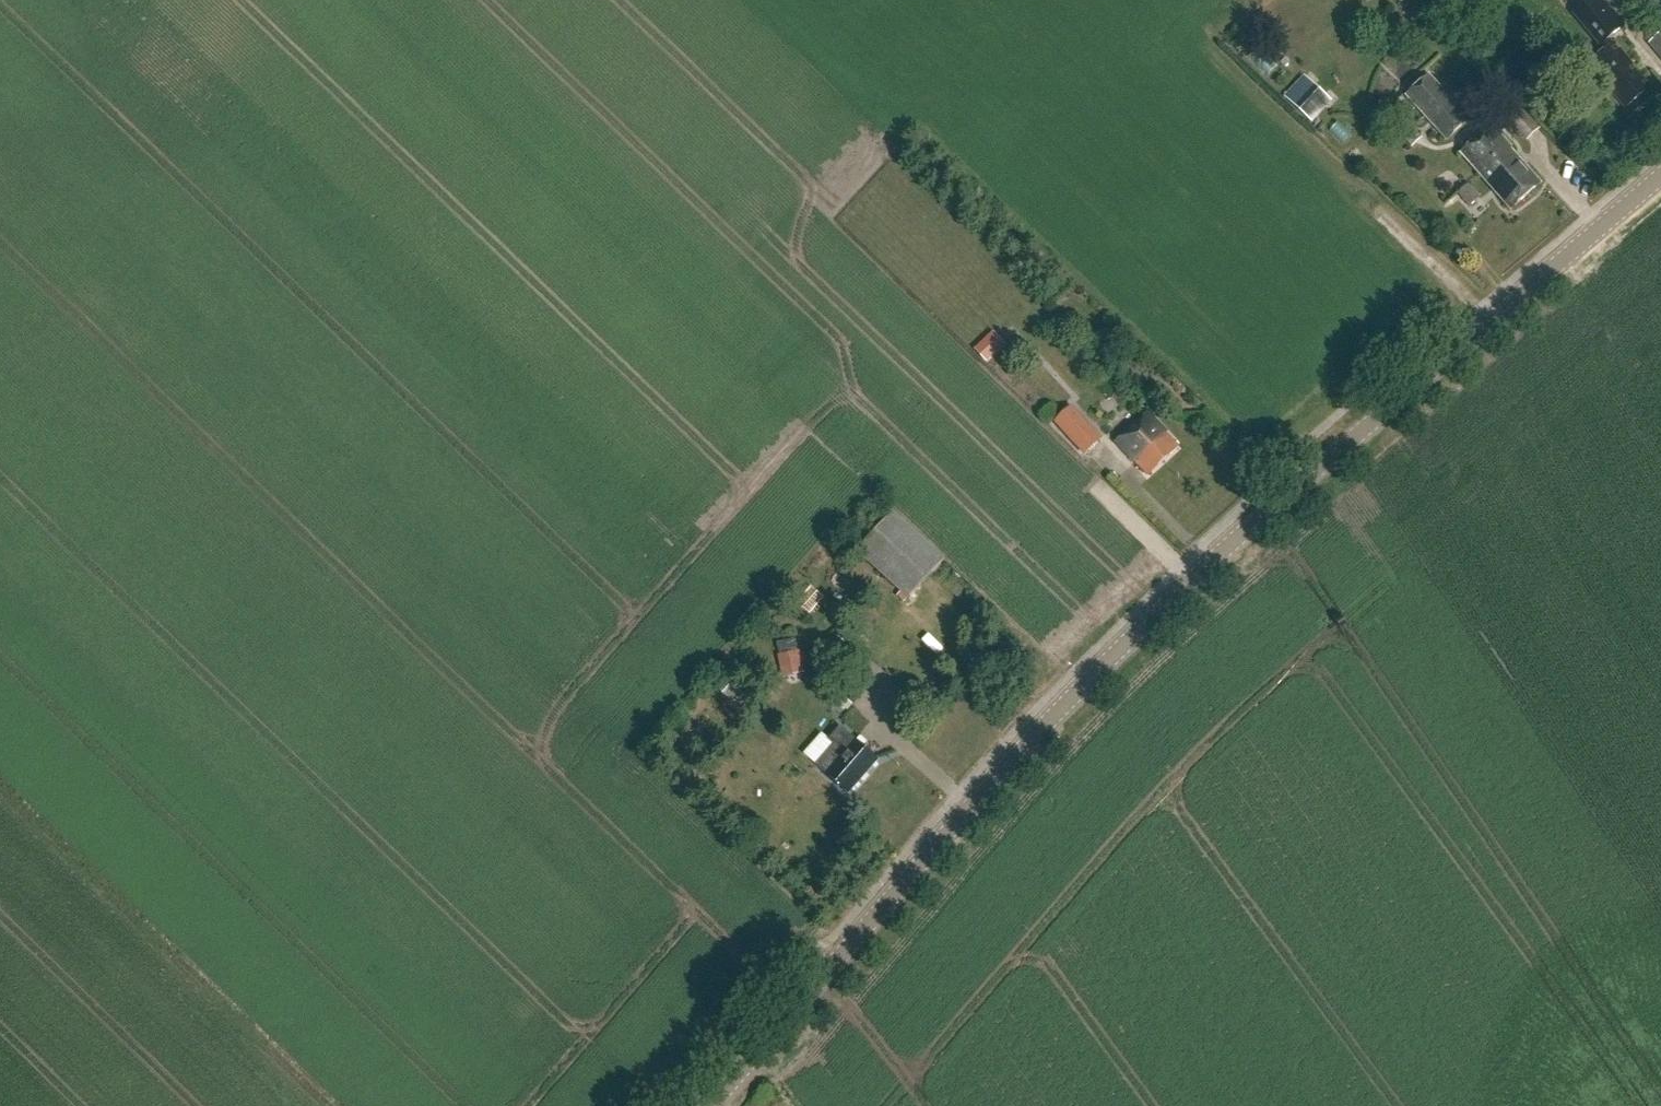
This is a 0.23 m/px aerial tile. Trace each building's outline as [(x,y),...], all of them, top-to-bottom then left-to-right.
[(1597,0),(1592,0),(1574,15),(1605,52),(1587,68),(1624,111),(1650,88),(1613,45),(1611,47),(1606,42),(1622,29),(1597,0)] [(1470,119),(1429,74),(1404,96),(1446,142),(1470,119)] [(1316,86),(1296,107),(1313,123),(1333,101),(1316,86)] [(1539,130),(1512,98),(1499,109),(1527,141),(1539,130)] [(1514,146),(1495,125),(1464,152),(1514,208),(1543,183),(1512,148),(1514,146)] [(1480,197),(1469,184),(1458,193),(1469,206),(1480,197)] [(1101,439),(1072,406),(1054,422),(1083,455),(1101,439)] [(1179,447),(1148,414),(1118,442),(1150,475),(1179,447)] [(944,560),(893,511),(857,550),(908,598),(944,560)] [(807,651),(785,652),(785,674),(808,674),(807,651)] [(880,760),(843,727),(814,761),(827,773),(851,793),(880,760)]
